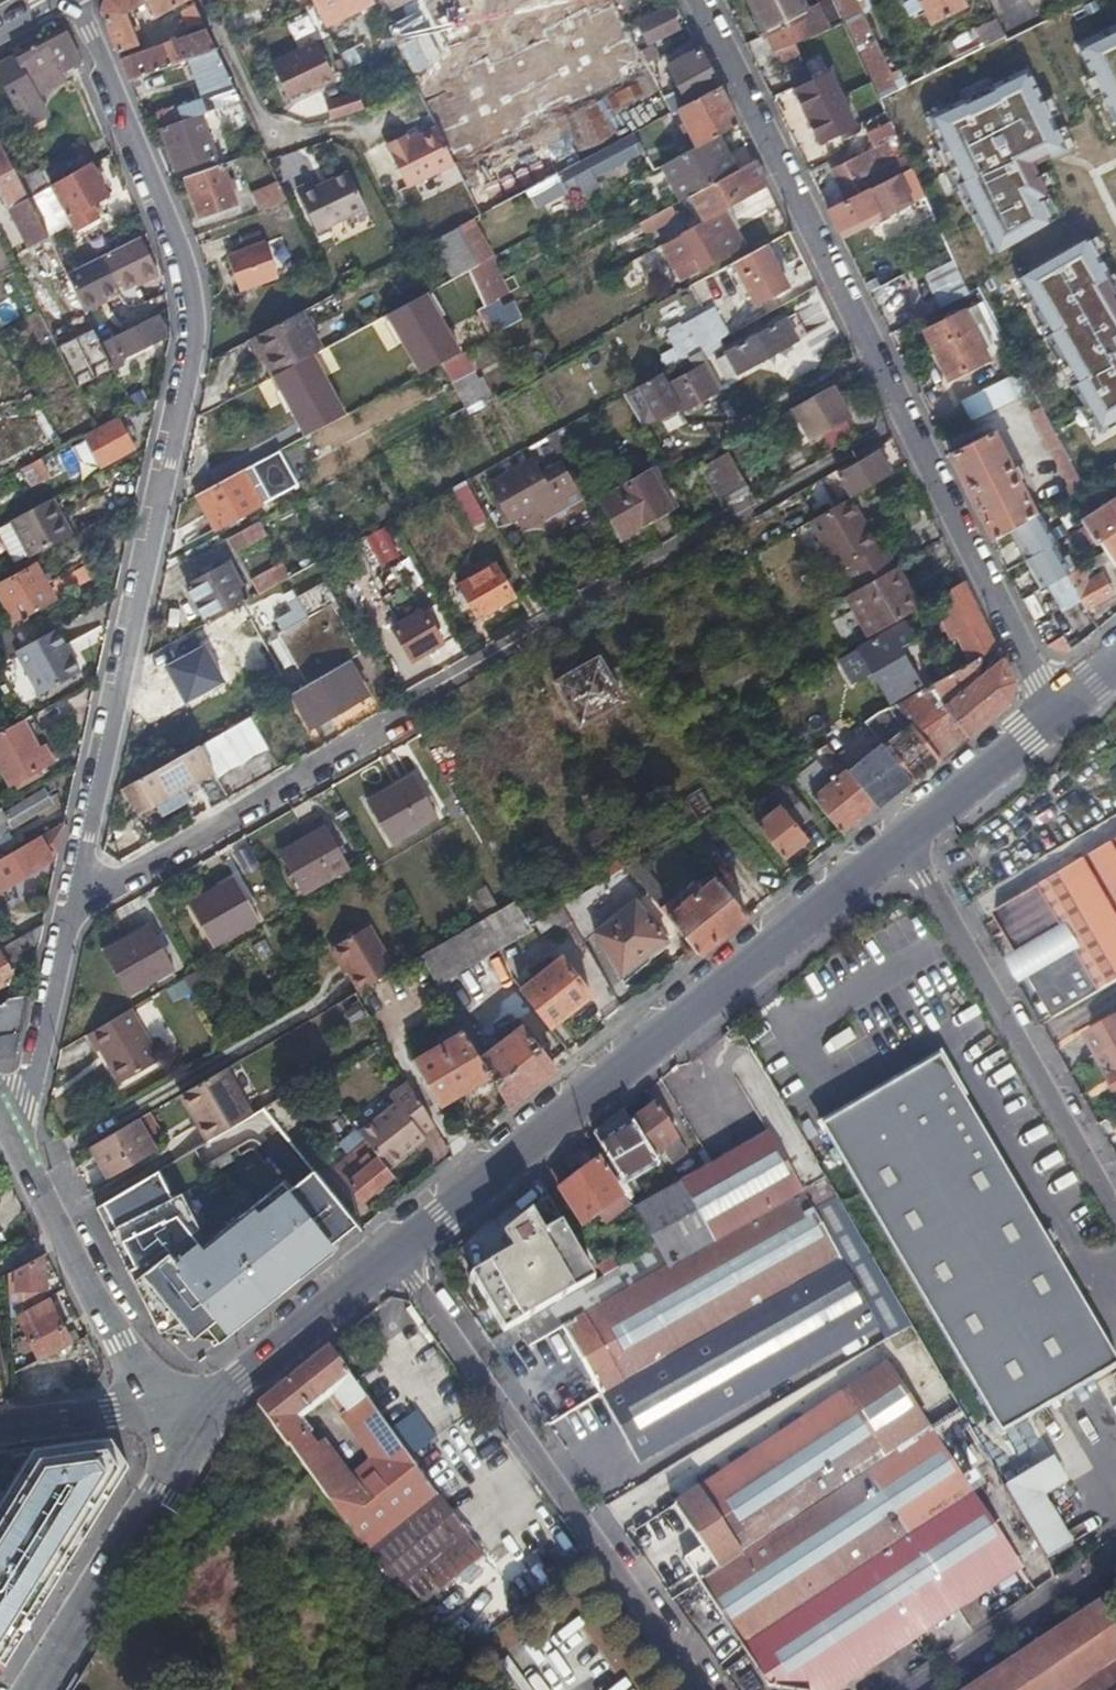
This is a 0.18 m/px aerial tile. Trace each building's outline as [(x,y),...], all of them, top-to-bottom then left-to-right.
[(101,14),(120,55),(141,47),(128,14),(148,3),(156,16),(187,0),(105,0),(101,14)] [(314,1),(322,17),(325,23),(370,0),(314,0),(314,1)] [(752,9),(763,32),(766,30),(776,47),(816,27),(803,0),(747,0),(752,9)] [(862,57),(880,96),(897,88),(855,0),(836,0),(862,57)] [(901,1),(909,18),(926,9),(931,21),(965,4),(963,0),(903,0),(901,1)] [(201,12),(197,4),(183,11),(191,28),(206,22),(201,12)] [(653,39),(678,26),(670,9),(645,22),(653,39)] [(1006,36),(1001,26),(996,16),(944,41),(954,61),(1006,36)] [(1077,38),(1108,121),(1115,118),(1115,24),(1077,38)] [(68,29),(0,66),(0,67),(31,121),(51,110),(41,93),(68,78),(63,68),(74,62),(71,55),(79,51),(68,29)] [(209,31),(123,62),(131,81),(132,80),(190,60),(218,50),(209,31)] [(336,78),(317,41),(273,64),(289,97),(311,86),(313,89),(336,78)] [(654,45),(643,52),(648,63),(660,57),(654,45)] [(414,46),(400,52),(410,78),(425,72),(414,46)] [(699,97),(718,86),(700,49),(681,60),(699,97)] [(218,50),(190,60),(209,112),(242,100),(218,50)] [(1115,407),(1115,292),(1079,203),(1062,210),(1043,163),(1062,148),(1034,80),(1026,69),(936,106),(930,100),(910,109),(922,139),(937,133),(957,182),(969,197),(1005,283),(1022,276),(1045,331),(1065,357),(1091,418),(1115,407)] [(718,134),(737,124),(718,86),(699,97),(677,108),(697,146),(707,140),(718,134)] [(366,107),(358,91),(327,102),(332,118),(366,107)] [(162,114),(166,127),(190,119),(186,106),(162,114)] [(801,140),(835,124),(828,109),(794,126),(801,140)] [(166,127),(164,128),(180,171),(218,158),(202,114),(190,119),(166,127)] [(868,188),(883,180),(898,172),(875,123),(854,132),(863,152),(833,166),(848,197),(868,188)] [(410,188),(457,165),(439,129),(411,142),(410,140),(390,150),(410,188)] [(642,152),(631,133),(583,159),(560,171),(532,186),(542,205),(581,184),(585,192),(599,184),(595,177),(642,152)] [(692,194),(736,170),(718,134),(707,140),(697,146),(662,164),(680,201),(692,194)] [(0,140),(0,188),(36,262),(56,253),(29,199),(20,180),(0,140)] [(80,147),(20,180),(29,199),(57,183),(89,164),(80,147)] [(244,168),(269,159),(264,149),(240,158),(244,168)] [(765,180),(755,160),(736,170),(692,194),(705,220),(723,211),(745,199),(742,192),(765,180)] [(110,194),(92,162),(89,164),(57,183),(81,226),(101,214),(95,203),(110,194)] [(224,163),(187,177),(202,219),(239,206),(224,163)] [(367,208),(350,171),(318,187),(314,182),(299,190),(319,232),(367,208)] [(255,192),(260,209),(288,199),(280,182),(255,192)] [(877,206),(868,188),(848,197),(826,208),(836,227),(877,206)] [(672,205),(642,222),(647,230),(676,214),(672,205)] [(881,215),(877,206),(836,227),(840,236),(881,215)] [(743,246),(723,211),(705,220),(664,243),(677,266),(695,256),(701,269),(743,246)] [(477,265),(480,263),(492,257),(472,219),(456,228),(477,265)] [(431,241),(451,279),(470,269),(477,265),(456,228),(431,241)] [(160,268),(142,234),(103,257),(111,273),(118,270),(128,286),(160,268)] [(278,274),(267,242),(229,256),(241,289),(278,274)] [(787,286),(765,245),(735,262),(756,303),(787,286)] [(695,256),(677,266),(683,279),(701,269),(695,256)] [(111,273),(103,257),(68,277),(84,310),(120,289),(118,285),(111,273)] [(470,269),(477,284),(488,278),(480,263),(477,265),(470,269)] [(451,279),(321,348),(334,372),(357,359),(368,378),(383,369),(394,388),(414,377),(399,352),(476,311),(486,306),(477,284),(470,269),(451,279)] [(66,300),(58,282),(48,287),(56,305),(66,300)] [(701,350),(728,335),(711,308),(668,333),(683,360),(687,358),(701,350)] [(302,311),(254,338),(274,374),(321,348),(302,311)] [(966,312),(945,322),(925,332),(949,379),(989,359),(966,312)] [(118,336),(117,334),(101,343),(114,370),(127,363),(124,358),(170,333),(159,313),(118,336)] [(738,374),(798,341),(786,319),(726,351),(727,354),(718,360),(727,377),(737,372),(738,374)] [(722,389),(701,350),(687,358),(694,370),(701,366),(715,393),(722,389)] [(438,390),(453,382),(452,380),(441,362),(427,370),(438,390)] [(660,373),(624,393),(642,425),(656,417),(657,419),(659,418),(666,420),(676,413),(679,407),(682,411),(715,393),(701,366),(694,370),(666,385),(660,373)] [(467,408),(486,398),(475,378),(471,370),(452,380),(453,382),(467,408)] [(1032,390),(1027,380),(1022,371),(962,402),(971,421),(1032,390)] [(486,398),(492,395),(481,374),(475,378),(486,398)] [(852,418),(834,386),(792,410),(810,442),(852,418)] [(729,418),(735,414),(728,400),(720,404),(729,418)] [(1041,406),(1036,408),(1031,411),(1068,485),(1063,488),(1067,495),(1082,486),(1041,406)] [(257,448),(263,459),(297,441),(314,431),(336,419),(330,409),(257,448)] [(86,438),(93,451),(101,465),(133,447),(119,421),(86,438)] [(992,539),(1014,526),(1036,514),(994,429),(948,452),(992,539)] [(314,431),(297,441),(307,461),(325,451),(314,431)] [(80,457),(93,451),(86,438),(74,445),(80,457)] [(724,504),(749,490),(728,452),(703,466),(724,504)] [(851,498),(890,476),(878,454),(839,476),(851,498)] [(51,472),(43,458),(24,467),(32,482),(51,472)] [(546,520),(583,499),(564,465),(544,476),(534,459),(488,485),(498,501),(507,497),(519,518),(531,512),(539,507),(542,513),(546,520)] [(242,470),(198,494),(216,530),(261,505),(242,470)] [(671,510),(651,473),(602,500),(622,537),(671,510)] [(470,486),(466,480),(450,488),(454,496),(470,486)] [(470,486),(454,496),(473,529),(489,520),(470,486)] [(507,497),(498,501),(511,523),(519,518),(507,497)] [(1109,560),(1113,566),(1115,564),(1115,497),(1081,521),(1095,543),(1096,542),(1103,550),(1109,560)] [(74,535),(55,499),(12,522),(30,558),(74,535)] [(830,554),(869,532),(849,499),(810,521),(830,554)] [(534,517),(542,513),(539,507),(531,512),(534,517)] [(255,524),(231,537),(238,549),(263,535),(255,524)] [(890,572),(898,568),(883,544),(877,546),(869,532),(830,554),(854,593),(890,572)] [(372,565),(359,541),(345,549),(358,573),(372,565)] [(1088,572),(1109,560),(1103,550),(1082,563),(1088,572)] [(329,572),(322,559),(290,577),(298,590),(329,572)] [(186,585),(207,623),(229,611),(250,599),(228,563),(186,585)] [(470,581),(485,572),(479,564),(465,572),(470,581)] [(35,566),(0,584),(0,595),(15,623),(55,602),(35,566)] [(497,566),(485,572),(470,581),(462,585),(480,617),(515,598),(497,566)] [(1086,607),(1099,599),(1112,591),(1102,572),(1085,582),(1076,567),(1064,574),(1086,607)] [(252,581),(260,594),(277,584),(271,571),(252,581)] [(872,635),(917,610),(903,584),(898,587),(890,572),(854,593),(849,596),(872,635)] [(970,663),(980,657),(996,647),(964,582),(936,598),(943,609),(936,613),(952,640),(956,638),(970,663)] [(348,661),(356,657),(345,636),(350,634),(341,619),(336,621),(330,610),(337,607),(325,586),(298,600),(310,621),(286,633),(312,681),(348,661)] [(413,662),(441,646),(422,614),(394,630),(413,662)] [(887,706),(919,687),(899,650),(913,642),(902,622),(835,660),(849,686),(868,675),(887,706)] [(68,647),(57,628),(16,650),(40,695),(81,673),(71,655),(69,657),(64,648),(68,647)] [(16,650),(6,631),(0,634),(0,659),(16,650)] [(622,702),(598,657),(581,667),(575,657),(562,664),(567,674),(554,682),(578,726),(622,702)] [(910,725),(939,760),(946,755),(1012,703),(1013,694),(1013,689),(1014,684),(1002,659),(940,702),(935,694),(975,671),(981,663),(980,657),(970,663),(894,707),(910,725)] [(312,681),(290,693),(309,727),(367,695),(348,661),(312,681)] [(212,769),(217,778),(268,749),(250,716),(211,737),(198,745),(212,769)] [(21,722),(5,731),(0,733),(0,768),(10,785),(20,779),(24,785),(38,777),(36,771),(44,766),(21,722)] [(910,784),(939,760),(910,725),(881,749),(910,784)] [(198,745),(128,784),(141,809),(212,769),(198,745)] [(811,800),(839,833),(872,807),(845,773),(811,800)] [(437,816),(415,776),(369,801),(392,841),(437,816)] [(754,827),(780,859),(806,839),(796,827),(807,817),(783,787),(770,797),(778,808),(754,827)] [(698,823),(714,814),(700,793),(637,832),(650,853),(690,828),(698,823)] [(0,816),(0,830),(2,834),(40,812),(32,798),(0,816)] [(66,821),(0,859),(0,890),(49,862),(49,857),(59,852),(66,821)] [(350,866),(327,826),(279,853),(302,893),(350,866)] [(716,879),(743,913),(751,906),(690,828),(650,853),(637,861),(675,910),(716,879)] [(1059,1017),(1115,985),(1115,843),(997,909),(1059,1017)] [(608,879),(627,867),(630,865),(621,852),(600,864),(608,879)] [(627,867),(696,956),(717,939),(745,916),(743,913),(716,879),(675,910),(637,861),(630,865),(627,867)] [(211,945),(258,919),(236,878),(189,904),(211,945)] [(470,893),(483,917),(499,908),(485,885),(470,893)] [(530,926),(514,899),(499,908),(483,917),(501,949),(532,930),(530,926)] [(617,977),(664,941),(634,904),(586,939),(617,977)] [(544,940),(574,923),(564,905),(534,924),(544,940)] [(483,917),(427,950),(420,954),(438,985),(501,949),(483,917)] [(37,948),(42,925),(24,936),(16,940),(6,946),(14,958),(18,956),(19,957),(37,948)] [(174,966),(152,925),(105,951),(127,992),(174,966)] [(6,946),(16,940),(8,927),(0,931),(0,949),(6,946)] [(353,973),(362,988),(393,970),(366,927),(332,946),(349,975),(353,973)] [(0,953),(0,987),(15,979),(0,953)] [(520,987),(549,1027),(591,995),(562,956),(520,987)] [(355,992),(371,1019),(429,986),(414,958),(393,970),(362,988),(355,992)] [(26,996),(2,999),(0,1005),(0,1056),(13,1056),(26,996)] [(489,1076),(504,1102),(508,1109),(555,1070),(521,1026),(486,1053),(458,1005),(451,1009),(464,1031),(489,1076)] [(130,1007),(88,1031),(97,1046),(101,1045),(120,1079),(158,1057),(130,1007)] [(1092,1035),(1115,1078),(1115,1022),(1092,1035)] [(438,1106),(489,1076),(464,1031),(413,1061),(438,1106)] [(1005,1436),(1115,1372),(1115,1354),(947,1057),(827,1125),(1005,1436)] [(206,1139),(209,1137),(249,1114),(223,1069),(179,1094),(206,1139)] [(421,1135),(434,1126),(405,1077),(386,1092),(392,1099),(355,1129),(387,1168),(424,1139),(421,1135)] [(657,1109),(631,1130),(655,1164),(680,1144),(657,1109)] [(631,1130),(622,1116),(593,1140),(627,1191),(659,1170),(655,1164),(631,1130)] [(134,1120),(87,1148),(106,1178),(152,1151),(134,1120)] [(361,1197),(392,1173),(387,1168),(355,1129),(347,1136),(356,1147),(336,1163),(361,1197)] [(768,1137),(720,1166),(675,1193),(663,1200),(692,1257),(803,1197),(768,1137)] [(620,1206),(605,1180),(597,1166),(561,1188),(586,1228),(620,1206)] [(359,1229),(311,1169),(287,1189),(282,1181),(237,1216),(242,1223),(205,1253),(188,1232),(196,1226),(179,1193),(170,1197),(156,1170),(99,1203),(112,1228),(106,1230),(133,1284),(139,1281),(145,1292),(139,1295),(147,1311),(153,1308),(167,1327),(178,1322),(190,1337),(204,1327),(215,1340),(218,1341),(359,1229)] [(692,1257),(671,1270),(657,1248),(607,1278),(597,1284),(509,1337),(496,1345),(505,1358),(531,1344),(536,1353),(569,1333),(607,1401),(846,1267),(818,1222),(803,1197),(692,1257)] [(846,1267),(607,1401),(656,1488),(765,1425),(750,1399),(759,1393),(765,1403),(826,1367),(820,1358),(843,1344),(877,1324),(894,1351),(920,1336),(846,1206),(818,1222),(846,1267)] [(475,1278),(509,1337),(597,1284),(551,1209),(496,1244),(502,1260),(475,1278)] [(6,1276),(9,1319),(46,1300),(40,1258),(6,1276)] [(39,1358),(71,1342),(54,1311),(23,1327),(39,1358)] [(843,1344),(820,1358),(826,1367),(848,1354),(843,1344)] [(331,1348),(264,1406),(368,1547),(439,1495),(401,1444),(378,1458),(350,1476),(324,1443),(319,1447),(297,1416),(329,1392),(351,1375),(331,1348)] [(887,1370),(678,1508),(703,1544),(683,1556),(774,1689),(825,1689),(1018,1558),(887,1370)] [(378,1458),(401,1444),(351,1375),(329,1392),(378,1458)] [(96,1442),(46,1448),(28,1476),(21,1471),(11,1487),(19,1492),(0,1522),(0,1658),(32,1606),(38,1610),(72,1555),(66,1551),(118,1467),(106,1449),(97,1450),(96,1442)] [(1104,1603),(1012,1665),(974,1689),(1115,1689),(1115,1622),(1104,1603)]
